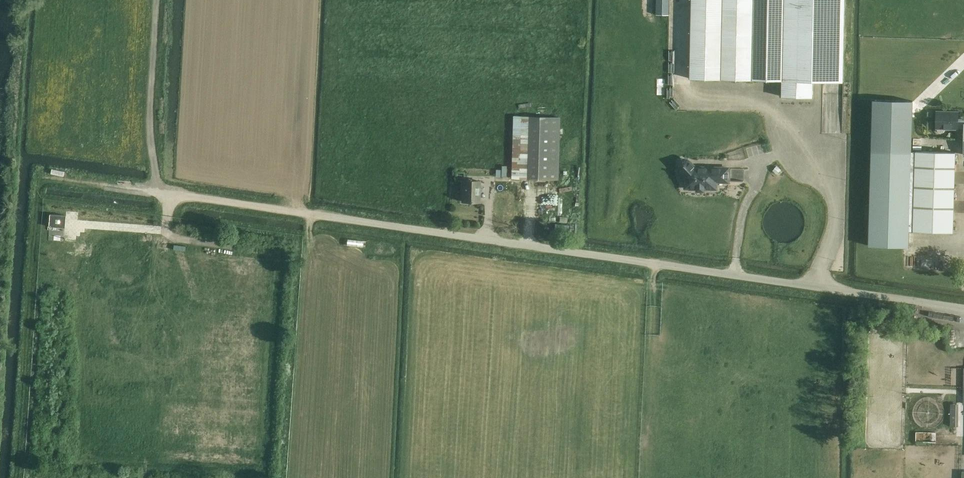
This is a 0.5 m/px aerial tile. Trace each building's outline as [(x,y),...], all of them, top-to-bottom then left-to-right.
[(669,0),(656,0),(656,14),(669,14),(669,0)] [(813,97),(814,81),(843,82),(845,0),(692,0),(690,78),(782,80),(782,96),(813,97)] [(913,230),(916,151),(911,150),(913,101),(873,100),(868,245),(908,247),(909,230),(913,230)] [(963,154),(963,123),(963,119),(963,118),(958,118),(959,112),(937,111),(936,128),(937,128),(937,130),(939,132),(943,132),(945,130),(945,129),(958,129),(958,128),(963,128),(963,154)] [(560,117),(513,115),(511,178),(559,179),(560,117)] [(913,230),(953,232),(955,152),(916,151),(913,230)] [(696,191),(705,191),(705,190),(718,190),(718,183),(730,183),(730,167),(697,167),(690,160),(688,158),(685,158),(682,158),(680,159),(678,161),(677,163),(677,167),(677,169),(684,177),(684,189),(696,189),(696,191)] [(507,176),(507,167),(496,166),(496,176),(507,176)] [(479,202),(480,181),(463,180),(463,201),(479,202)] [(49,226),(64,227),(65,227),(66,215),(50,214),(49,226)] [(141,314),(132,313),(131,335),(140,335),(141,314)]
